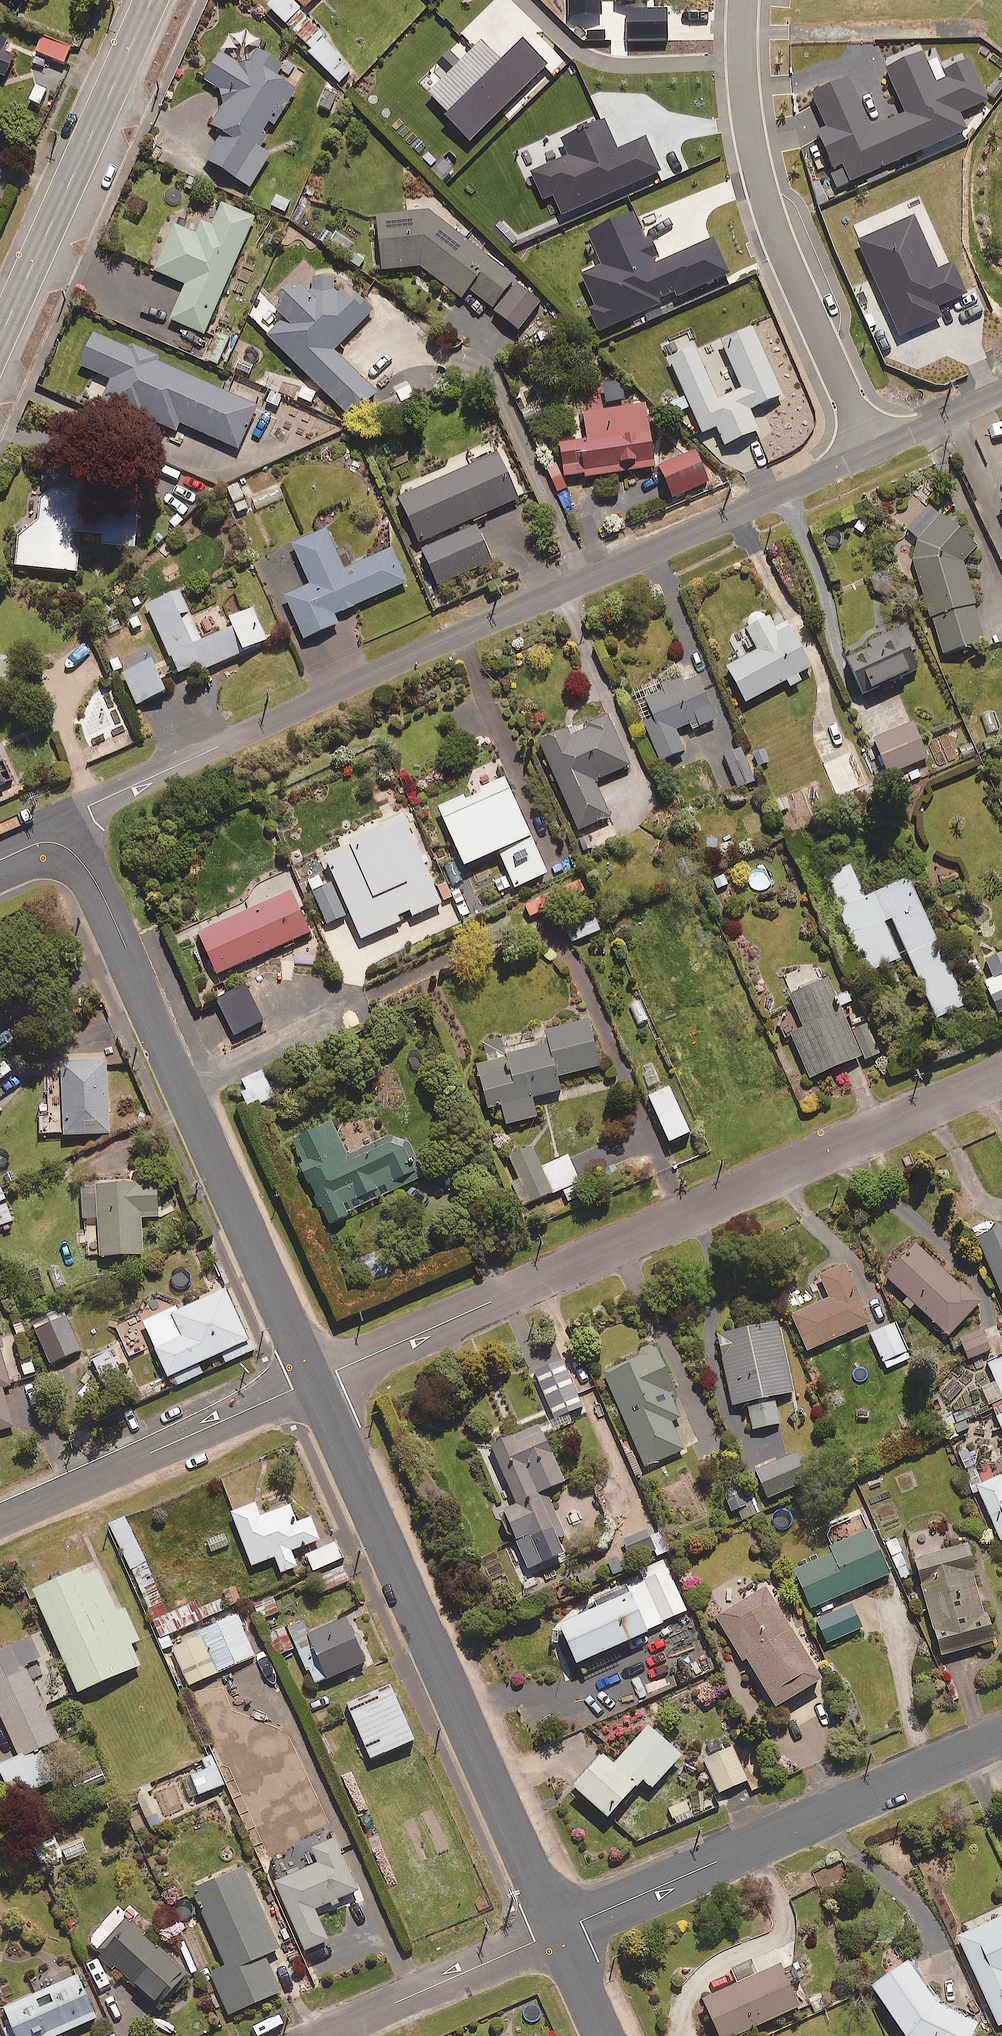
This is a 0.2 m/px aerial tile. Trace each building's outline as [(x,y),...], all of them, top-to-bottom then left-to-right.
[(289,0),(279,0),(270,9),(287,27),(302,13),(289,0)] [(307,12),(319,0),(296,0),(307,12)] [(0,38),(0,75),(8,78),(17,58),(3,52),(8,41),(0,38)] [(72,49),(45,38),(39,53),(66,64),(72,49)] [(248,68),(223,53),(206,83),(221,92),(224,108),(212,127),(224,135),(207,164),(253,192),(273,158),(262,151),(270,137),(266,134),(271,125),(275,128),(298,92),(279,80),(286,70),(257,53),(248,68)] [(255,221),(223,208),(214,228),(203,223),(197,237),(175,227),(155,274),(188,287),(173,323),(206,337),(255,221)] [(544,304),(430,214),(378,218),(382,272),(422,269),(463,302),(470,294),(521,334),(544,304)] [(284,321),(268,338),(353,424),(380,397),(338,355),(377,317),(357,297),(354,301),(341,288),(336,293),(335,282),(313,283),(314,292),(299,290),(289,293),(283,300),(282,311),(278,316),(284,321)] [(259,409),(96,336),(81,369),(113,383),(102,408),(144,426),(146,421),(178,435),(182,427),(239,452),(259,409)] [(401,403),(415,396),(406,377),(379,391),(385,404),(399,398),(401,403)] [(626,403),(624,384),(605,386),(608,405),(626,403)] [(658,471),(648,407),(586,416),(590,443),(562,447),(567,480),(587,478),(588,481),(658,471)] [(712,485),(698,453),(661,469),(675,501),(712,485)] [(520,502),(499,456),(401,500),(421,546),(520,502)] [(241,484),(228,488),(238,516),(250,511),(241,484)] [(85,497),(44,493),(41,527),(21,525),(17,570),(78,576),(85,497)] [(909,533),(919,542),(915,558),(916,575),(943,657),(991,642),(966,565),(982,546),(944,514),(941,518),(929,509),(909,533)] [(494,564),(477,528),(424,553),(440,589),(494,564)] [(103,532),(103,550),(138,551),(138,533),(103,532)] [(346,572),(328,533),(294,548),(312,588),(287,599),(306,644),(340,629),(335,619),(407,587),(392,552),(346,572)] [(204,647),(182,596),(150,610),(179,678),(201,668),(203,674),(269,645),(255,611),(231,621),(236,633),(204,647)] [(789,686),(802,679),(798,672),(810,666),(787,622),(775,628),(768,614),(765,616),(757,610),(751,612),(747,618),(748,624),(745,626),(756,648),(726,664),(745,699),(785,678),(789,686)] [(920,667),(900,625),(844,651),(864,693),(920,667)] [(167,698),(154,665),(126,676),(138,709),(167,698)] [(684,750),(675,728),(688,723),(690,727),(718,716),(700,673),(683,680),(680,673),(661,681),(663,688),(635,700),(660,760),(684,750)] [(628,764),(607,715),(568,732),(565,727),(539,738),(577,828),(609,814),(593,778),(628,764)] [(927,756),(913,720),(873,736),(888,772),(927,756)] [(132,746),(123,726),(109,732),(112,740),(86,751),(91,764),(132,746)] [(743,746),(722,755),(737,788),(757,779),(743,746)] [(865,782),(851,749),(822,762),(836,794),(865,782)] [(9,788),(0,768),(0,792),(9,788)] [(546,871),(504,775),(437,804),(463,862),(497,847),(514,885),(546,871)] [(331,870),(360,938),(401,920),(398,913),(409,909),(412,916),(441,903),(426,868),(433,865),(409,808),(337,839),(341,846),(321,855),(328,871),(331,870)] [(864,895),(850,863),(823,875),(866,971),(899,956),(883,920),(891,916),(936,1016),(965,1003),(908,875),(864,895)] [(757,869),(750,875),(749,883),(755,891),(765,891),(771,885),(771,875),(765,869),(757,869)] [(344,914),(326,871),(307,879),(326,922),(344,914)] [(309,930),(291,890),(198,931),(216,972),(309,930)] [(985,957),(993,975),(984,980),(998,1011),(1001,1010),(1001,949),(985,957)] [(849,1029),(825,975),(788,991),(802,1025),(789,1031),(809,1075),(858,1054),(861,1060),(880,1052),(866,1021),(849,1029)] [(245,979),(213,995),(233,1036),(265,1020),(245,979)] [(486,1044),(489,1057),(475,1061),(487,1106),(500,1102),(505,1123),(536,1114),(531,1096),(560,1089),(556,1075),(599,1063),(587,1017),(540,1030),(543,1043),(511,1051),(508,1038),(486,1044)] [(108,1130),(105,1057),(60,1059),(61,1074),(46,1075),(48,1115),(39,1115),(39,1134),(108,1130)] [(688,1130),(669,1084),(648,1093),(667,1139),(688,1130)] [(349,1160),(330,1119),(289,1138),(328,1223),(348,1214),(346,1210),(417,1177),(398,1137),(349,1160)] [(549,1192),(533,1144),(508,1152),(525,1201),(549,1192)] [(579,1180),(568,1154),(542,1164),(553,1191),(579,1180)] [(158,1214),(155,1178),(80,1183),(82,1216),(97,1215),(99,1254),(142,1251),(139,1215),(158,1214)] [(977,1235),(1001,1293),(1001,1224),(977,1235)] [(978,1301),(915,1242),(885,1274),(908,1295),(902,1301),(908,1307),(914,1301),(948,1333),(978,1301)] [(868,1322),(843,1263),(819,1274),(828,1297),(791,1312),(806,1348),(868,1322)] [(252,1350),(224,1286),(143,1321),(166,1374),(220,1350),(225,1361),(252,1350)] [(793,1390),(778,1318),(717,1331),(732,1403),(746,1400),(752,1427),(779,1422),(773,1394),(793,1390)] [(911,1357),(895,1321),(870,1332),(886,1368),(911,1357)] [(990,1349),(981,1328),(959,1337),(968,1358),(990,1349)] [(676,1390),(656,1346),(602,1371),(645,1465),(683,1448),(669,1419),(679,1415),(669,1392),(676,1390)] [(122,1378),(109,1349),(91,1357),(104,1386),(122,1378)] [(14,1424),(3,1384),(9,1383),(0,1352),(0,1428),(14,1424)] [(995,1379),(981,1385),(989,1402),(1001,1397),(1001,1357),(988,1363),(995,1379)] [(582,1404),(565,1364),(536,1376),(557,1426),(569,1421),(565,1411),(582,1404)] [(967,1388),(953,1375),(940,1389),(953,1402),(967,1388)] [(564,1479),(539,1421),(490,1442),(515,1501),(502,1507),(517,1543),(560,1525),(544,1488),(564,1479)] [(806,1481),(795,1452),(755,1467),(766,1496),(806,1481)] [(977,1485),(1000,1538),(1001,1537),(1001,1474),(977,1485)] [(259,1515),(254,1501),(230,1511),(251,1563),(274,1555),(280,1571),(296,1564),(290,1549),(318,1538),(310,1515),(295,1521),(289,1503),(259,1515)] [(166,1611),(124,1515),(109,1521),(160,1637),(198,1620),(190,1601),(166,1611)] [(888,1572),(869,1527),(828,1545),(831,1551),(793,1568),(810,1606),(888,1572)] [(656,1546),(649,1528),(622,1538),(629,1557),(656,1546)] [(894,1536),(883,1540),(900,1578),(911,1573),(894,1536)] [(342,1556),(335,1540),(305,1553),(312,1569),(342,1556)] [(966,1543),(914,1558),(941,1653),(992,1639),(966,1543)] [(686,1611),(663,1558),(634,1571),(636,1577),(590,1598),(593,1604),(557,1620),(575,1660),(686,1611)] [(118,1608),(97,1559),(32,1588),(76,1690),(139,1663),(129,1642),(137,1638),(123,1605),(118,1608)] [(348,1580),(342,1565),(313,1577),(320,1592),(348,1580)] [(234,1583),(221,1588),(228,1607),(241,1602),(234,1583)] [(820,1676),(765,1585),(715,1615),(742,1659),(746,1656),(774,1704),(820,1676)] [(278,1610),(272,1595),(253,1604),(260,1618),(278,1610)] [(218,1597),(196,1607),(201,1619),(223,1609),(218,1597)] [(860,1626),(850,1603),(816,1618),(826,1642),(860,1626)] [(365,1661),(346,1616),(307,1632),(302,1620),(288,1626),(312,1683),(365,1661)] [(293,1648),(285,1626),(272,1631),(280,1652),(293,1648)] [(216,1672),(199,1634),(171,1646),(188,1684),(216,1672)] [(31,1680),(24,1664),(39,1657),(30,1636),(0,1650),(0,1649),(0,1714),(18,1754),(57,1736),(44,1708),(31,1680)] [(57,1668),(31,1680),(44,1708),(70,1696),(57,1668)] [(413,1738),(389,1683),(346,1702),(369,1757),(413,1738)] [(680,1753),(648,1723),(613,1762),(601,1751),(572,1783),(606,1814),(640,1776),(650,1785),(680,1753)] [(749,1777),(734,1744),(704,1758),(718,1791),(749,1777)] [(43,1750),(0,1762),(0,1772),(7,1796),(53,1784),(43,1750)] [(211,1754),(201,1757),(204,1766),(189,1772),(198,1794),(223,1784),(211,1754)] [(151,1785),(120,1797),(125,1810),(139,1805),(148,1827),(166,1820),(151,1785)] [(313,1907),(328,1901),(330,1907),(340,1903),(337,1896),(356,1888),(334,1837),(311,1847),(318,1862),(274,1881),(303,1949),(327,1939),(313,1907)] [(278,1947),(243,1864),(190,1887),(224,1965),(209,1971),(227,2013),(279,1990),(263,1953),(278,1947)] [(116,1907),(85,1940),(163,2012),(194,1979),(116,1907)] [(956,1934),(998,2024),(1001,2022),(1001,1912),(956,1934)] [(906,1957),(872,1981),(907,2035),(969,2035),(975,2022),(938,2003),(906,1957)] [(779,1961),(755,1972),(750,1961),(732,1969),(737,1981),(702,1997),(720,2035),(727,2035),(798,2004),(779,1961)] [(76,1973),(3,2006),(16,2035),(50,2035),(95,2016),(76,1973)]
